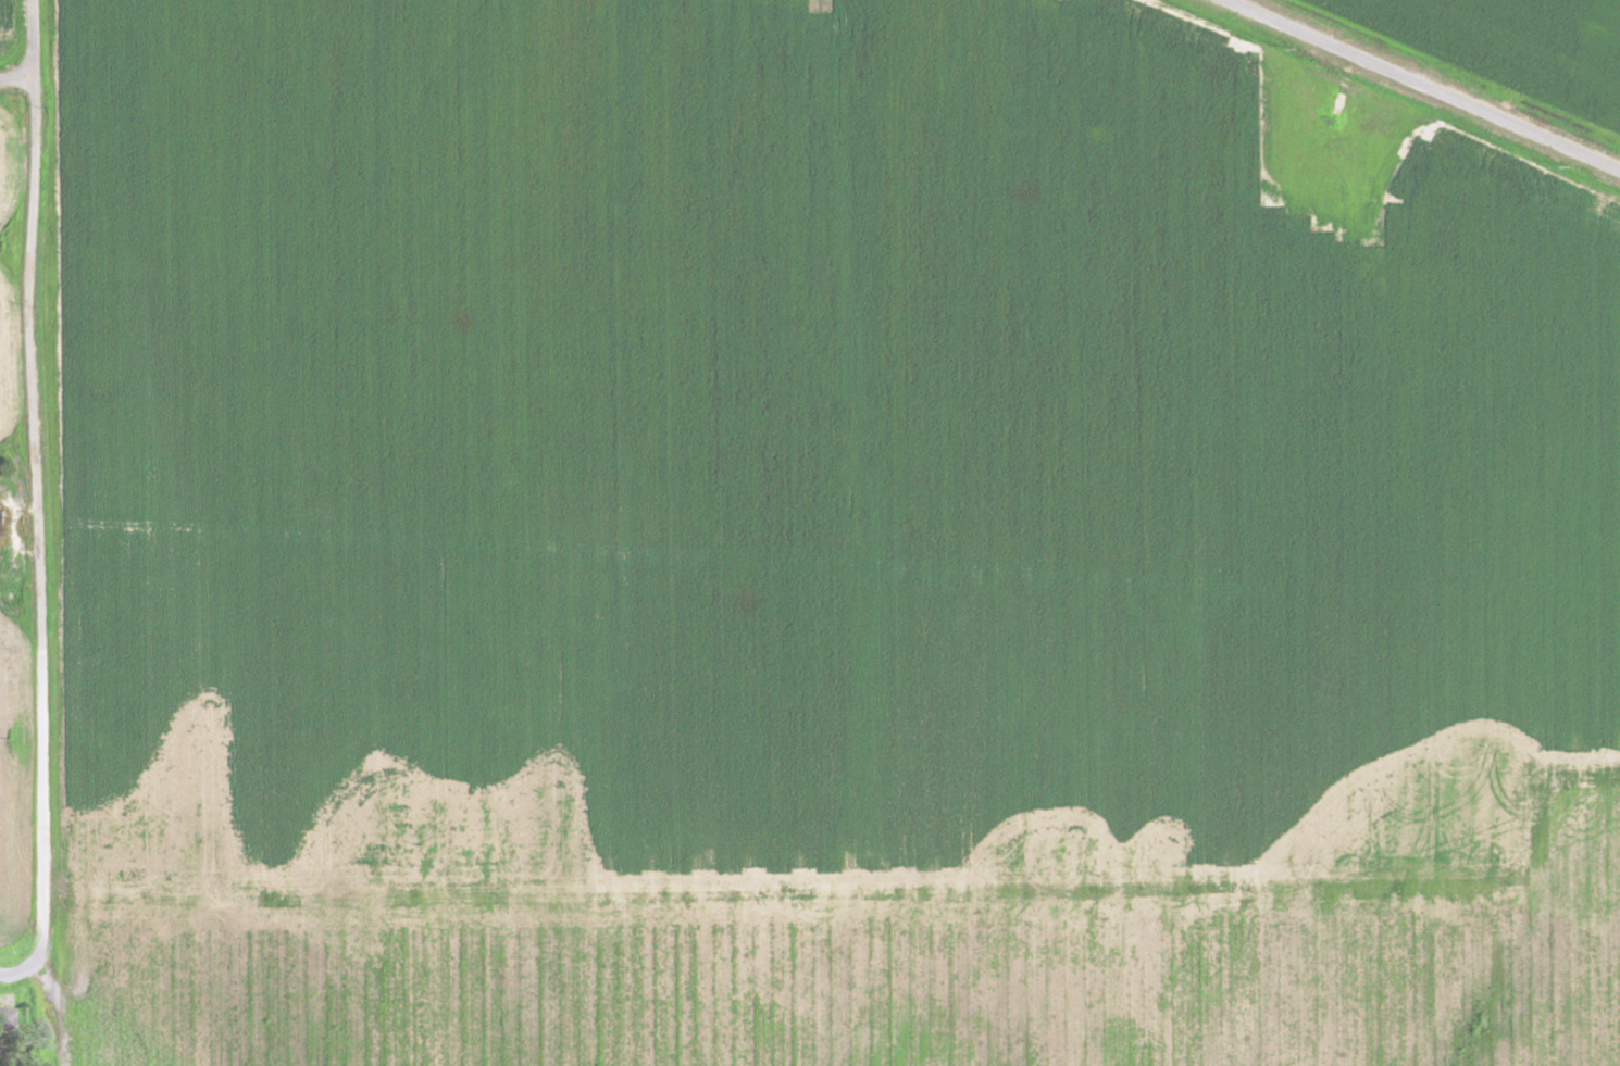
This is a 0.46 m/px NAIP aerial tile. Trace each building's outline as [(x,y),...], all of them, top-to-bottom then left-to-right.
[(2,995),(2,1007),(0,1007),(0,1031),(14,1031),(14,995),(2,995)]
